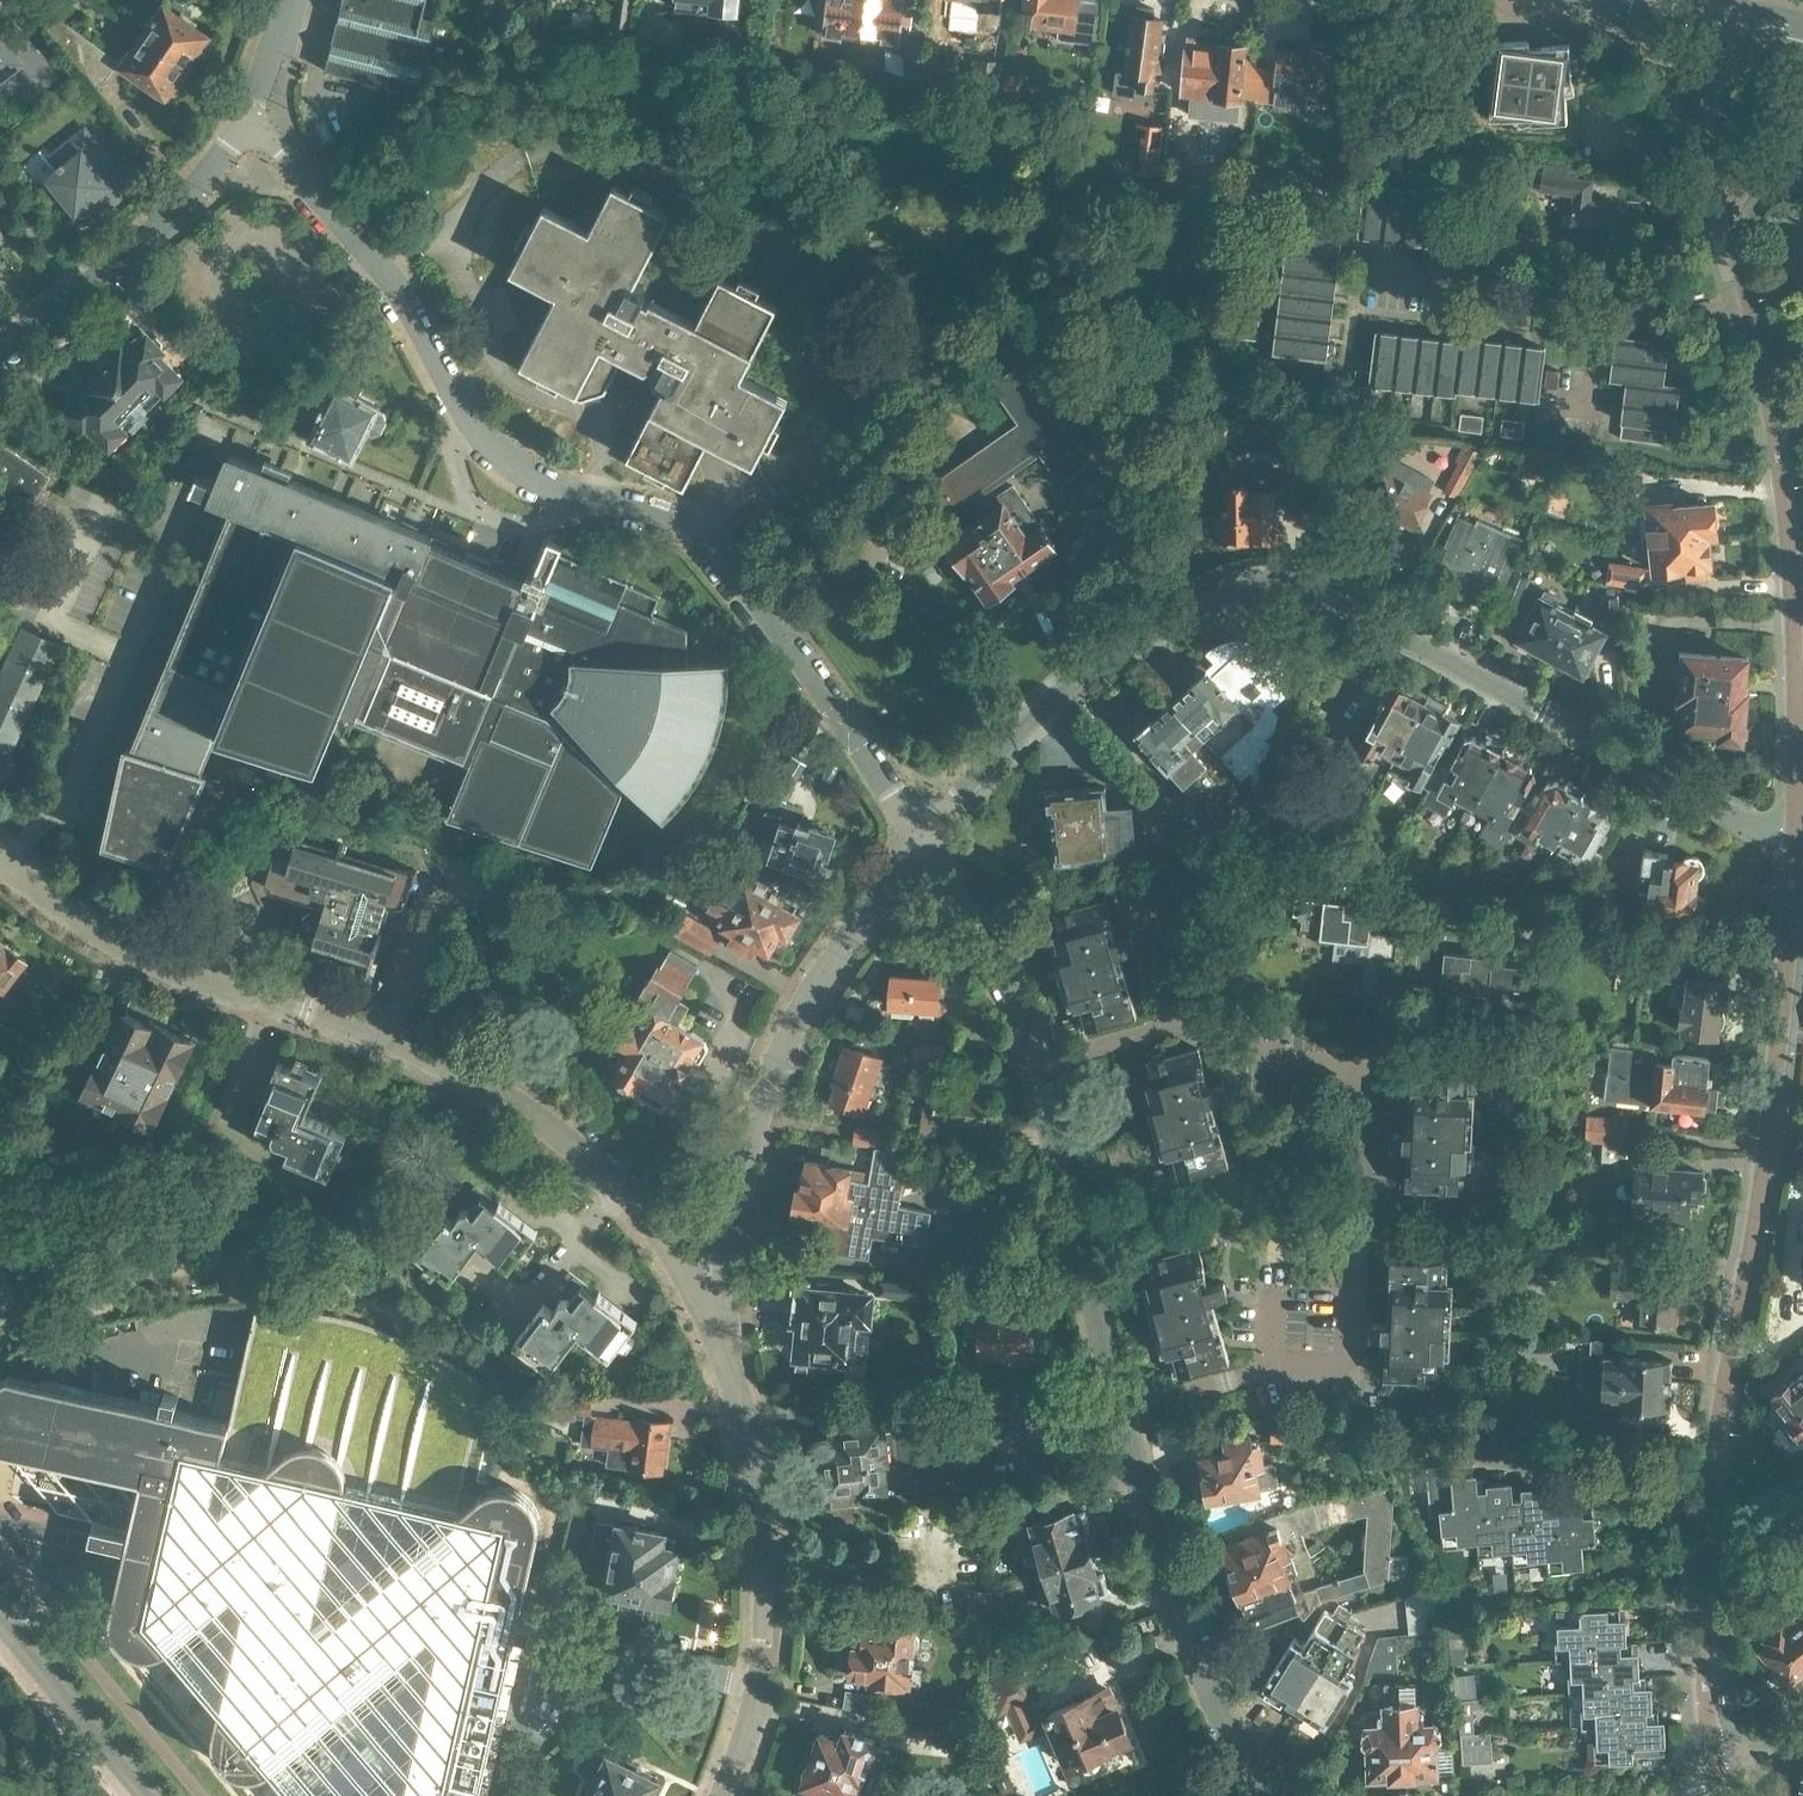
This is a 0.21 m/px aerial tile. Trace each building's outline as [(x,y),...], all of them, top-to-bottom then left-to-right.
[(344,1),(326,70),(334,72),(334,71),(418,95),(465,50),(469,25),(438,17),(443,0),(344,0),(344,1)] [(611,40),(629,43),(635,0),(617,0),(611,40)] [(741,0),(676,0),(675,10),(692,11),(692,6),(707,7),(707,8),(713,8),(712,9),(738,11),(740,11),(741,0)] [(867,0),(829,0),(825,0),(820,0),(818,17),(827,18),(826,32),(842,34),(841,37),(862,40),(867,0)] [(862,40),(883,43),(883,40),(899,41),(901,27),(910,28),(912,11),(903,10),(903,9),(902,8),(903,0),(867,0),(862,40)] [(950,6),(948,15),(977,19),(978,11),(1000,14),(1002,0),(951,0),(950,6)] [(1098,44),(1104,0),(1027,0),(1026,2),(1037,4),(1035,21),(1059,25),(1057,39),(1098,44)] [(144,36),(189,68),(190,66),(194,65),(201,54),(201,52),(202,50),(201,49),(209,37),(164,4),(162,8),(158,5),(149,16),(155,20),(144,36)] [(790,8),(775,6),(769,51),(785,53),(790,8)] [(1119,71),(1116,94),(1152,99),(1155,76),(1156,70),(1163,71),(1168,36),(1161,35),(1163,19),(1155,17),(1156,8),(1139,6),(1138,15),(1134,15),(1126,72),(1119,71)] [(2,77),(1,75),(7,71),(27,97),(54,76),(0,7),(0,79),(2,77)] [(189,73),(189,68),(144,36),(133,51),(128,47),(120,58),(125,61),(122,65),(167,97),(176,84),(177,86),(179,83),(182,82),(189,73)] [(1186,47),(1181,92),(1191,93),(1188,116),(1202,117),(1239,121),(1242,98),(1244,83),(1246,61),(1246,60),(1247,44),(1242,43),(1242,37),(1227,36),(1226,42),(1220,41),(1220,42),(1194,40),(1193,48),(1186,47)] [(1489,82),(1491,113),(1491,118),(1531,116),(1531,122),(1567,121),(1565,81),(1571,80),(1569,44),(1543,45),(1543,40),(1529,40),(1493,42),(1495,82),(1489,82)] [(69,60),(55,42),(47,49),(60,67),(69,60)] [(1244,83),(1242,98),(1274,101),(1306,105),(1308,90),(1339,93),(1342,62),(1333,60),(1335,47),(1311,44),(1310,50),(1279,46),(1277,68),(1257,66),(1257,62),(1246,61),(1244,83)] [(907,53),(904,79),(920,81),(923,55),(907,53)] [(957,67),(954,86),(1000,91),(1004,58),(974,54),(972,69),(957,67)] [(1134,157),(1132,173),(1156,176),(1161,126),(1138,123),(1136,135),(1141,136),(1139,157),(1134,157)] [(97,194),(107,207),(132,187),(86,130),(53,157),(54,158),(56,156),(62,163),(60,165),(63,169),(51,179),(77,211),(97,194)] [(1380,166),(1382,150),(1370,149),(1368,165),(1380,166)] [(1382,150),(1380,166),(1391,168),(1393,152),(1382,150)] [(1453,164),(1451,180),(1463,182),(1465,168),(1465,166),(1453,164)] [(1543,164),(1540,191),(1572,195),(1571,206),(1567,206),(1566,215),(1573,216),(1569,241),(1591,244),(1591,242),(1622,245),(1623,237),(1625,237),(1627,221),(1625,221),(1626,211),(1607,209),(1608,202),(1590,200),(1593,181),(1578,179),(1580,169),(1543,164)] [(1451,180),(1450,194),(1450,196),(1461,198),(1463,182),(1451,180)] [(602,381),(605,375),(613,379),(624,357),(639,365),(648,370),(650,367),(653,369),(651,373),(654,382),(663,387),(627,456),(647,466),(644,472),(666,483),(669,477),(686,486),(709,440),(755,464),(765,444),(771,447),(783,425),(777,422),(789,398),(743,374),(779,305),(759,295),(762,289),(740,278),(737,284),(720,275),(697,321),(667,306),(651,298),(650,300),(646,298),(648,294),(645,285),(636,281),(672,211),(652,201),(655,195),(633,184),(630,190),(613,182),(590,228),(544,204),(534,224),(528,221),(517,243),(523,246),(510,270),(556,294),(521,362),(541,373),(538,379),(559,390),(563,382),(576,388),(576,389),(577,390),(578,390),(579,390),(579,389),(579,388),(600,382),(600,383),(601,383),(602,383),(602,382),(602,381)] [(1366,183),(1360,235),(1382,237),(1388,186),(1366,183)] [(1388,186),(1382,237),(1404,240),(1410,189),(1388,186)] [(1410,189),(1404,240),(1424,242),(1430,191),(1410,189)] [(1430,191),(1424,242),(1444,245),(1448,215),(1450,196),(1450,194),(1430,191)] [(1450,196),(1448,215),(1462,216),(1464,201),(1461,200),(1461,198),(1450,196)] [(1290,226),(1288,247),(1339,253),(1342,232),(1290,226)] [(1253,243),(1269,245),(1270,234),(1254,232),(1253,243)] [(1269,245),(1253,243),(1251,254),(1267,256),(1269,245)] [(1288,247),(1285,268),(1337,274),(1339,253),(1288,247)] [(1285,268),(1283,289),(1334,295),(1337,274),(1285,268)] [(1247,285),(1264,287),(1265,275),(1249,273),(1247,285)] [(1247,285),(1246,296),(1262,298),(1264,287),(1247,285)] [(1283,289),(1280,310),(1331,316),(1334,295),(1283,289)] [(1280,310),(1277,331),(1329,337),(1331,316),(1280,310)] [(1242,327),(1258,329),(1260,319),(1243,317),(1242,327)] [(1242,327),(1241,337),(1257,339),(1258,329),(1242,327)] [(1277,331),(1275,352),(1326,358),(1329,337),(1277,331)] [(1371,382),(1371,383),(1372,383),(1392,385),(1399,334),(1377,331),(1372,371),(1371,382)] [(101,365),(101,366),(139,404),(149,394),(157,402),(183,377),(161,355),(163,352),(164,353),(166,351),(163,349),(164,347),(163,346),(163,342),(157,336),(151,336),(149,334),(129,353),(123,346),(118,351),(118,355),(113,359),(109,359),(104,365),(101,365)] [(1399,334),(1392,385),(1414,388),(1420,337),(1399,334)] [(1617,335),(1615,356),(1666,362),(1668,342),(1617,335)] [(1420,337),(1414,388),(1435,391),(1441,339),(1420,337)] [(1461,342),(1455,388),(1456,388),(1475,391),(1482,339),(1461,337),(1460,342),(1461,342)] [(1441,339),(1435,391),(1455,393),(1456,388),(1455,388),(1461,342),(1460,342),(1441,339)] [(1482,339),(1475,391),(1497,393),(1503,342),(1482,339)] [(1503,342),(1497,393),(1518,396),(1524,345),(1503,342)] [(1524,345),(1518,396),(1539,399),(1545,347),(1524,345)] [(1615,356),(1612,378),(1628,380),(1628,379),(1663,384),(1663,383),(1666,362),(1615,356)] [(1058,478),(1068,471),(1071,476),(1093,461),(1023,361),(992,383),(1020,423),(916,495),(938,527),(962,510),(971,523),(947,539),(967,568),(968,567),(989,598),(990,597),(991,597),(998,596),(1009,589),(1013,582),(1013,581),(1015,580),(1012,576),(1023,570),(1026,574),(1026,575),(1027,576),(1029,576),(1030,577),(1031,577),(1033,576),(1042,571),(1049,567),(1050,566),(1051,564),(1051,563),(1051,562),(1051,561),(1051,560),(1046,553),(1056,546),(1042,527),(1040,529),(1036,523),(1022,532),(1020,529),(1036,517),(1013,484),(999,495),(1004,503),(985,516),(974,500),(1042,453),(1058,478)] [(129,415),(139,404),(101,366),(100,369),(94,375),(94,379),(89,383),(86,383),(80,388),(86,394),(68,413),(71,416),(70,417),(71,418),(70,422),(76,428),(81,428),(82,429),(83,428),(84,430),(88,426),(111,448),(136,423),(129,415)] [(1357,369),(1355,380),(1371,382),(1372,371),(1357,369)] [(1561,371),(1558,370),(1547,369),(1545,386),(1559,388),(1561,371)] [(319,419),(310,437),(354,459),(369,429),(375,432),(381,430),(387,418),(385,411),(379,408),(380,406),(358,395),(364,383),(344,374),(338,387),(336,386),(326,405),(324,404),(317,418),(319,419)] [(1628,380),(1625,401),(1677,407),(1679,385),(1663,383),(1663,384),(1628,379),(1628,380)] [(1355,380),(1354,391),(1370,393),(1372,383),(1371,383),(1371,382),(1355,380)] [(1354,391),(1352,402),(1369,404),(1370,393),(1354,391)] [(1625,401),(1623,422),(1634,423),(1645,424),(1656,426),(1667,427),(1674,428),(1677,407),(1625,401)] [(1352,402),(1351,413),(1368,416),(1369,404),(1352,402)] [(1460,430),(1471,431),(1473,415),(1462,414),(1460,430)] [(1473,415),(1471,431),(1482,433),(1484,416),(1473,415)] [(1501,435),(1512,436),(1514,420),(1503,419),(1501,435)] [(1514,420),(1512,436),(1523,438),(1525,421),(1514,420)] [(1623,422),(1621,438),(1632,439),(1634,423),(1623,422)] [(1634,423),(1632,439),(1643,440),(1645,424),(1634,423)] [(1645,424),(1643,440),(1654,442),(1656,426),(1645,424)] [(1656,426),(1654,442),(1665,443),(1667,427),(1656,426)] [(1336,427),(1334,438),(1345,441),(1347,430),(1336,427)] [(2,556),(11,561),(26,536),(16,531),(32,503),(37,507),(45,493),(41,490),(51,475),(0,440),(0,485),(19,498),(14,506),(0,497),(0,560),(2,556)] [(1457,497),(1481,452),(1469,445),(1444,491),(1457,497)] [(128,746),(106,843),(171,863),(208,772),(202,770),(204,766),(209,755),(218,733),(253,744),(266,748),(319,765),(325,751),(343,707),(359,714),(456,754),(472,761),(448,818),(494,833),(593,865),(624,792),(625,791),(631,784),(663,815),(666,811),(681,796),(692,782),(701,766),(710,750),(717,733),(722,716),(726,698),(728,680),(728,662),(689,662),(690,628),(654,613),(662,597),(560,555),(564,545),(550,540),(535,574),(534,573),(532,579),(528,577),(526,581),(491,567),(493,562),(480,556),(466,550),(464,555),(431,542),(432,537),(231,453),(219,481),(202,474),(202,472),(199,471),(193,487),(235,505),(134,748),(128,746)] [(1521,454),(1520,463),(1518,474),(1550,478),(1553,458),(1521,454)] [(1353,498),(1413,529),(1432,494),(1426,491),(1432,479),(1389,456),(1382,469),(1373,484),(1363,479),(1353,498)] [(1224,539),(1277,539),(1277,516),(1274,516),(1274,510),(1274,490),(1273,490),(1273,475),(1251,475),(1251,486),(1224,486),(1224,506),(1225,506),(1225,517),(1215,517),(1215,539),(1224,539)] [(1605,495),(1640,501),(1643,484),(1607,478),(1605,495)] [(1672,504),(1650,506),(1648,506),(1648,508),(1644,508),(1645,519),(1638,520),(1640,541),(1708,534),(1716,534),(1713,503),(1672,506),(1672,504)] [(1481,514),(1478,519),(1476,525),(1458,518),(1446,545),(1451,547),(1441,569),(1463,579),(1457,592),(1467,596),(1467,595),(1484,602),(1494,578),(1505,583),(1523,539),(1495,527),(1497,521),(1496,517),(1485,512),(1481,514)] [(1711,564),(1708,534),(1640,541),(1641,556),(1648,555),(1649,570),(1654,570),(1654,571),(1682,568),(1682,567),(1686,567),(1687,577),(1710,575),(1709,564),(1711,564)] [(1169,554),(1170,544),(1162,542),(1160,553),(1169,554)] [(1515,563),(1511,573),(1512,573),(1503,596),(1518,603),(1529,578),(1528,577),(1529,574),(1537,578),(1541,569),(1515,563)] [(1610,563),(1608,580),(1639,585),(1642,569),(1610,563)] [(23,585),(14,581),(5,601),(15,606),(23,585)] [(1617,587),(1604,584),(1604,595),(1602,595),(1603,622),(1619,622),(1619,594),(1618,594),(1617,587)] [(1573,615),(1572,615),(1557,607),(1558,604),(1554,602),(1553,604),(1540,597),(1516,644),(1532,652),(1534,648),(1551,656),(1573,615)] [(1573,615),(1551,656),(1588,676),(1595,662),(1590,659),(1605,631),(1593,625),(1595,623),(1592,622),(1594,619),(1575,609),(1572,615),(1573,615)] [(0,676),(0,746),(9,751),(59,644),(22,627),(0,676)] [(1191,686),(1172,704),(1240,777),(1249,769),(1256,777),(1267,766),(1261,759),(1271,750),(1273,748),(1265,739),(1276,730),(1279,715),(1283,711),(1276,703),(1287,693),(1287,689),(1287,685),(1287,681),(1286,677),(1286,675),(1285,673),(1284,669),(1282,666),(1280,662),(1277,657),(1273,653),(1270,650),(1265,647),(1262,645),(1260,644),(1240,639),(1237,639),(1231,640),(1225,642),(1222,643),(1218,644),(1215,646),(1212,648),(1209,651),(1206,653),(1215,662),(1208,668),(1201,662),(1197,662),(1184,673),(1184,677),(1191,686)] [(1744,692),(1748,657),(1680,650),(1675,698),(1683,699),(1680,728),(1709,730),(1710,726),(1721,727),(1720,739),(1743,741),(1748,692),(1744,692)] [(1394,757),(1428,694),(1409,684),(1405,691),(1390,683),(1382,685),(1377,694),(1380,702),(1382,704),(1368,730),(1360,726),(1349,745),(1373,758),(1378,748),(1394,757)] [(1449,705),(1428,694),(1394,757),(1413,767),(1408,776),(1430,788),(1440,769),(1434,766),(1443,748),(1442,748),(1447,739),(1449,740),(1454,731),(1455,732),(1456,729),(1455,729),(1460,720),(1445,712),(1449,705)] [(1240,777),(1172,704),(1155,719),(1147,711),(1142,711),(1130,722),(1130,727),(1136,733),(1135,734),(1136,736),(1135,737),(1138,739),(1139,739),(1169,771),(1194,797),(1227,790),(1240,777)] [(1475,803),(1507,744),(1487,733),(1483,741),(1474,735),(1466,738),(1459,751),(1450,769),(1442,765),(1440,769),(1430,788),(1426,794),(1448,808),(1457,793),(1475,803)] [(1513,829),(1524,808),(1518,804),(1534,774),(1532,766),(1522,761),(1526,754),(1507,744),(1475,803),(1493,813),(1482,834),(1503,846),(1513,829)] [(805,764),(790,756),(768,792),(785,801),(805,764)] [(1530,811),(1524,808),(1513,829),(1535,841),(1535,840),(1551,849),(1585,789),(1569,779),(1565,785),(1557,780),(1548,782),(1530,811)] [(1057,863),(1112,858),(1136,856),(1132,805),(1107,807),(1106,786),(1041,791),(1038,794),(1039,814),(1042,817),(1052,816),(1054,843),(1055,843),(1057,863)] [(1585,789),(1551,849),(1552,850),(1556,844),(1571,852),(1567,859),(1591,873),(1603,853),(1594,848),(1611,819),(1608,810),(1599,805),(1603,799),(1585,789)] [(766,812),(758,836),(764,838),(759,853),(761,857),(813,874),(811,879),(822,883),(828,881),(831,869),(826,868),(836,835),(799,822),(797,828),(781,823),(783,817),(766,812)] [(1217,821),(1182,830),(1200,849),(1216,846),(1226,846),(1231,823),(1217,821)] [(305,915),(296,943),(299,945),(299,944),(370,965),(365,982),(368,983),(385,928),(380,927),(387,902),(396,905),(399,905),(401,905),(403,904),(405,903),(407,902),(408,900),(409,898),(418,869),(415,868),(414,869),(343,848),(349,831),(346,830),(340,847),(286,830),(283,829),(267,879),(267,881),(267,882),(267,884),(268,885),(269,887),(270,888),(271,889),(272,889),(315,903),(316,903),(317,904),(317,905),(316,908),(314,907),(312,907),(311,908),(309,908),(308,909),(307,910),(306,912),(305,913),(305,915)] [(1200,849),(1182,830),(1182,831),(1173,854),(1201,866),(1219,862),(1216,846),(1200,849)] [(1669,853),(1650,851),(1644,850),(1640,877),(1650,878),(1649,891),(1639,890),(1635,915),(1645,916),(1645,917),(1668,919),(1668,918),(1671,918),(1672,915),(1691,918),(1691,915),(1703,917),(1706,896),(1694,895),(1695,891),(1694,891),(1696,880),(1698,879),(1700,877),(1702,876),(1703,874),(1704,871),(1704,869),(1704,867),(1704,864),(1703,862),(1701,859),(1699,857),(1697,856),(1694,855),(1692,855),(1689,855),(1686,857),(1684,858),(1683,859),(1682,861),(1668,859),(1669,853)] [(1587,882),(1577,876),(1569,890),(1579,896),(1587,882)] [(749,952),(751,952),(754,953),(759,944),(769,949),(781,930),(788,934),(799,915),(794,913),(799,903),(753,877),(746,889),(728,879),(711,909),(722,916),(720,918),(723,920),(725,917),(729,920),(726,925),(738,932),(732,941),(735,943),(735,945),(736,946),(737,948),(738,949),(740,950),(741,951),(742,952),(745,953),(747,953),(749,952)] [(1458,904),(1467,909),(1471,900),(1474,895),(1464,890),(1458,904)] [(1479,891),(1468,911),(1484,912),(1492,898),(1479,891)] [(1359,1009),(1364,1010),(1386,1012),(1391,967),(1395,935),(1371,932),(1374,905),(1338,901),(1338,906),(1333,905),(1334,897),(1332,896),(1331,901),(1295,897),(1293,916),(1301,917),(1300,931),(1320,933),(1319,938),(1332,939),(1330,959),(1365,963),(1359,1009)] [(1064,911),(1056,913),(1062,936),(1056,937),(1075,1007),(1081,1006),(1087,1028),(1137,1015),(1130,990),(1120,953),(1135,949),(1132,935),(1117,939),(1113,924),(1106,899),(1075,908),(1074,902),(1073,903),(1074,908),(1064,911)] [(721,935),(703,925),(688,916),(679,932),(711,952),(721,935)] [(6,981),(11,984),(18,983),(27,971),(25,965),(21,962),(23,960),(0,943),(0,989),(6,981)] [(1445,952),(1446,946),(1420,943),(1417,975),(1441,977),(1440,990),(1489,995),(1490,989),(1521,992),(1522,980),(1525,981),(1526,965),(1478,960),(1479,955),(1445,952)] [(1718,1037),(1718,1032),(1721,1030),(1723,1027),(1724,1025),(1725,1023),(1725,1022),(1725,1020),(1725,1019),(1725,1017),(1725,1015),(1724,1014),(1723,1011),(1721,1009),(1722,1002),(1723,1003),(1725,989),(1724,989),(1724,983),(1701,981),(1702,976),(1703,976),(1705,961),(1646,954),(1644,970),(1658,971),(1657,977),(1689,980),(1685,1008),(1684,1008),(1682,1025),(1683,1025),(1683,1032),(1718,1037)] [(631,1047),(615,1074),(637,1087),(638,1086),(640,1088),(636,1095),(663,1112),(671,1098),(672,1099),(686,1075),(686,1074),(694,1061),(695,1061),(701,1060),(709,1048),(706,1041),(703,1040),(704,1038),(678,1022),(688,1006),(680,1001),(689,984),(694,975),(693,975),(667,959),(666,959),(662,968),(659,966),(651,979),(649,978),(647,982),(648,982),(637,1001),(629,996),(618,1016),(633,1024),(622,1041),(631,1047)] [(890,1007),(940,1010),(941,996),(945,996),(946,982),(941,982),(942,978),(892,975),(890,1007)] [(85,1086),(84,1087),(89,1089),(87,1094),(88,1094),(90,1090),(125,1107),(123,1111),(125,1112),(127,1108),(152,1120),(150,1124),(151,1125),(153,1121),(157,1123),(158,1122),(154,1120),(166,1094),(170,1096),(171,1095),(166,1093),(179,1067),(183,1069),(183,1068),(179,1066),(192,1040),(196,1043),(196,1042),(192,1040),(194,1035),(193,1035),(191,1039),(154,1021),(158,1014),(133,1002),(116,1036),(111,1033),(110,1034),(114,1036),(102,1062),(98,1060),(97,1061),(101,1063),(89,1088),(85,1086)] [(1073,1017),(1062,1020),(1064,1027),(1075,1025),(1073,1017)] [(916,1062),(943,1060),(946,1060),(944,1043),(942,1043),(914,1046),(916,1062)] [(863,1114),(883,1058),(846,1046),(837,1071),(841,1072),(830,1103),(863,1114)] [(1658,1062),(1658,1059),(1659,1051),(1611,1046),(1605,1098),(1652,1102),(1656,1062),(1658,1062)] [(1156,1059),(1149,1061),(1155,1084),(1149,1085),(1168,1156),(1174,1154),(1180,1177),(1230,1163),(1223,1138),(1212,1101),(1228,1097),(1224,1083),(1208,1088),(1204,1073),(1205,1073),(1199,1048),(1192,1050),(1184,1051),(1166,1057),(1164,1051),(1163,1051),(1165,1057),(1156,1059)] [(1667,1061),(1658,1059),(1658,1062),(1656,1062),(1652,1102),(1657,1109),(1669,1110),(1674,1106),(1704,1110),(1704,1107),(1714,1108),(1716,1089),(1707,1088),(1707,1086),(1709,1085),(1710,1078),(1708,1076),(1710,1057),(1674,1053),(1674,1054),(1668,1053),(1667,1061)] [(321,1079),(279,1061),(261,1106),(265,1107),(258,1125),(275,1132),(274,1133),(277,1140),(291,1146),(287,1156),(331,1175),(349,1133),(306,1115),(321,1079)] [(1394,1132),(1393,1146),(1409,1147),(1408,1162),(1407,1188),(1441,1189),(1441,1197),(1442,1197),(1442,1189),(1453,1190),(1458,1190),(1459,1167),(1466,1167),(1469,1094),(1463,1094),(1464,1071),(1412,1068),(1411,1094),(1409,1133),(1394,1132)] [(1513,1076),(1488,1075),(1487,1095),(1502,1096),(1502,1101),(1512,1101),(1513,1076)] [(937,1121),(961,1125),(960,1139),(1004,1144),(1005,1131),(986,1128),(990,1097),(953,1092),(954,1080),(927,1077),(919,1134),(935,1135),(937,1121)] [(1587,1116),(1586,1131),(1586,1139),(1627,1141),(1628,1117),(1587,1116)] [(885,1131),(858,1128),(858,1127),(856,1127),(853,1144),(854,1145),(855,1144),(883,1147),(885,1131)] [(1611,1144),(1609,1161),(1617,1161),(1616,1175),(1637,1177),(1635,1212),(1636,1212),(1635,1221),(1650,1221),(1652,1221),(1653,1214),(1670,1215),(1670,1222),(1687,1223),(1688,1216),(1690,1216),(1691,1196),(1700,1196),(1700,1192),(1705,1189),(1706,1178),(1701,1175),(1702,1171),(1631,1166),(1633,1146),(1611,1144)] [(901,1206),(909,1153),(874,1147),(868,1183),(850,1179),(852,1168),(833,1165),(833,1164),(821,1162),(821,1161),(808,1159),(805,1169),(804,1169),(801,1188),(798,1187),(797,1194),(794,1196),(793,1203),(795,1205),(794,1212),(819,1216),(814,1250),(869,1259),(873,1237),(926,1245),(932,1211),(901,1206)] [(451,1279),(480,1243),(511,1267),(538,1231),(501,1202),(498,1205),(483,1193),(471,1208),(470,1207),(463,1208),(454,1220),(445,1214),(415,1251),(451,1279)] [(1156,1257),(1149,1259),(1155,1282),(1149,1283),(1156,1308),(1168,1353),(1174,1352),(1180,1374),(1230,1361),(1226,1347),(1223,1336),(1213,1299),(1228,1295),(1224,1281),(1210,1285),(1206,1271),(1199,1246),(1167,1254),(1166,1249),(1165,1249),(1166,1255),(1156,1257)] [(1372,1322),(1372,1336),(1387,1337),(1387,1352),(1385,1378),(1420,1379),(1419,1386),(1420,1386),(1421,1379),(1431,1380),(1437,1380),(1439,1358),(1445,1358),(1446,1308),(1448,1284),(1441,1284),(1442,1261),(1391,1258),(1390,1284),(1388,1323),(1372,1322)] [(1,1313),(1,1312),(15,1301),(13,1299),(19,1294),(7,1279),(10,1277),(0,1264),(0,1314),(1,1313)] [(1637,1298),(1636,1323),(1674,1325),(1675,1308),(1677,1272),(1638,1270),(1638,1276),(1614,1274),(1613,1297),(1637,1298)] [(933,1281),(882,1275),(880,1295),(928,1300),(928,1292),(933,1291),(934,1296),(960,1295),(960,1279),(933,1279),(933,1281)] [(563,1298),(556,1308),(554,1310),(544,1304),(515,1341),(551,1369),(579,1332),(611,1357),(638,1321),(600,1291),(597,1295),(582,1283),(571,1298),(570,1297),(563,1298)] [(795,1295),(794,1305),(798,1310),(803,1310),(801,1332),(795,1331),(791,1335),(790,1345),(794,1351),(798,1351),(798,1355),(837,1359),(836,1366),(838,1370),(845,1370),(849,1366),(849,1360),(850,1360),(854,1319),(869,1320),(871,1294),(805,1288),(805,1292),(800,1292),(795,1295)] [(1012,1291),(985,1292),(985,1321),(979,1321),(979,1355),(1029,1354),(1029,1320),(1013,1320),(1012,1291)] [(144,1478),(132,1528),(95,1520),(92,1535),(129,1544),(125,1560),(114,1606),(114,1609),(113,1613),(113,1616),(113,1618),(114,1621),(114,1624),(115,1628),(116,1631),(117,1632),(119,1635),(122,1639),(124,1641),(127,1644),(129,1646),(132,1647),(137,1649),(140,1650),(143,1651),(147,1652),(150,1652),(155,1651),(158,1651),(163,1649),(166,1648),(170,1645),(222,1705),(216,1730),(216,1732),(216,1735),(216,1739),(216,1742),(216,1744),(217,1747),(218,1750),(220,1754),(221,1755),(223,1758),(225,1761),(228,1764),(231,1766),(234,1768),(237,1769),(240,1771),(245,1772),(248,1772),(251,1773),(254,1772),(258,1772),(261,1771),(264,1770),(267,1769),(270,1768),(273,1766),(298,1795),(479,1795),(516,1632),(530,1635),(533,1621),(519,1617),(540,1529),(540,1526),(540,1525),(540,1521),(540,1518),(539,1515),(538,1511),(537,1508),(536,1505),(534,1503),(532,1500),(530,1497),(528,1495),(525,1493),(522,1491),(519,1490),(516,1489),(513,1488),(510,1487),(505,1486),(500,1487),(497,1487),(493,1488),(490,1489),(486,1491),(482,1494),(463,1510),(459,1509),(488,1384),(474,1374),(469,1371),(459,1365),(444,1356),(434,1351),(419,1343),(408,1339),(393,1332),(382,1328),(371,1324),(355,1319),(338,1315),(321,1311),(310,1309),(299,1308),(283,1306),(258,1303),(231,1423),(177,1411),(180,1397),(166,1394),(162,1408),(10,1373),(1,1379),(0,1380),(0,1445),(144,1478)] [(1603,1378),(1603,1381),(1673,1384),(1673,1379),(1672,1379),(1673,1361),(1673,1359),(1617,1358),(1617,1342),(1592,1342),(1592,1354),(1580,1354),(1580,1378),(1603,1378)] [(1790,1382),(1786,1375),(1771,1386),(1775,1393),(1773,1394),(1789,1416),(1787,1417),(1788,1419),(1781,1424),(1794,1442),(1801,1436),(1802,1437),(1802,1436),(1802,1373),(1790,1382)] [(1673,1384),(1603,1381),(1602,1403),(1601,1403),(1602,1405),(1671,1409),(1671,1406),(1671,1389),(1672,1389),(1673,1384)] [(970,1415),(896,1424),(896,1421),(827,1430),(828,1437),(819,1438),(819,1445),(816,1449),(817,1460),(821,1463),(822,1472),(819,1476),(820,1485),(824,1488),(825,1494),(831,1493),(833,1506),(856,1502),(856,1496),(905,1490),(979,1481),(970,1415)] [(663,1472),(670,1423),(635,1418),(635,1421),(598,1416),(598,1417),(587,1416),(583,1444),(611,1448),(609,1464),(663,1472)] [(1276,1423),(1275,1440),(1305,1442),(1306,1425),(1276,1423)] [(1209,1500),(1276,1487),(1278,1484),(1275,1467),(1272,1464),(1264,1466),(1260,1445),(1258,1445),(1257,1440),(1251,1441),(1250,1436),(1214,1443),(1216,1453),(1201,1456),(1204,1474),(1191,1476),(1196,1502),(1208,1500),(1209,1500)] [(1443,1496),(1452,1495),(1453,1505),(1451,1505),(1451,1508),(1440,1509),(1443,1549),(1447,1549),(1447,1545),(1465,1543),(1464,1540),(1476,1540),(1475,1521),(1487,1520),(1485,1488),(1475,1489),(1474,1478),(1473,1473),(1442,1476),(1443,1496)] [(1475,1521),(1476,1540),(1478,1557),(1482,1557),(1482,1554),(1501,1553),(1500,1549),(1512,1549),(1510,1528),(1524,1527),(1521,1497),(1510,1498),(1509,1487),(1508,1481),(1489,1482),(1490,1488),(1485,1488),(1487,1520),(1475,1521)] [(1580,1504),(1579,1499),(1559,1500),(1560,1506),(1557,1506),(1560,1536),(1546,1537),(1547,1557),(1548,1557),(1549,1574),(1553,1573),(1553,1569),(1570,1568),(1570,1567),(1582,1566),(1583,1567),(1585,1567),(1583,1544),(1597,1543),(1594,1515),(1610,1514),(1608,1484),(1590,1486),(1591,1502),(1580,1504)] [(1264,1521),(1253,1525),(1240,1530),(1226,1535),(1230,1543),(1222,1546),(1232,1574),(1232,1575),(1233,1578),(1230,1583),(1234,1595),(1240,1597),(1241,1599),(1242,1599),(1248,1617),(1249,1617),(1254,1630),(1298,1613),(1305,1619),(1320,1601),(1405,1575),(1408,1574),(1409,1555),(1406,1555),(1396,1555),(1391,1555),(1390,1555),(1394,1494),(1388,1487),(1329,1499),(1328,1499),(1320,1500),(1286,1512),(1264,1521)] [(1510,1528),(1512,1549),(1513,1549),(1514,1565),(1518,1565),(1518,1562),(1535,1560),(1535,1558),(1547,1557),(1546,1537),(1560,1536),(1557,1506),(1546,1507),(1545,1495),(1544,1490),(1525,1491),(1525,1497),(1521,1497),(1524,1527),(1510,1528)] [(597,1496),(586,1491),(579,1504),(590,1509),(597,1496)] [(1044,1569),(1092,1554),(1086,1534),(1085,1535),(1084,1533),(1091,1531),(1084,1509),(1075,1512),(1075,1511),(1030,1525),(1044,1569)] [(1417,1515),(1408,1520),(1415,1533),(1424,1528),(1417,1515)] [(661,1601),(669,1602),(670,1599),(675,1596),(678,1583),(677,1583),(674,1578),(679,1548),(663,1545),(666,1532),(639,1527),(640,1525),(637,1524),(636,1527),(619,1523),(619,1524),(599,1521),(588,1579),(608,1583),(607,1591),(622,1594),(619,1613),(657,1620),(661,1601)] [(1092,1554),(1044,1569),(1056,1612),(1100,1599),(1100,1598),(1110,1594),(1104,1574),(1097,1576),(1096,1575),(1098,1574),(1092,1554)] [(1765,1583),(1772,1593),(1782,1585),(1775,1576),(1765,1583)] [(1403,1596),(1407,1635),(1438,1632),(1434,1593),(1403,1596)] [(1351,1614),(1353,1615),(1355,1612),(1341,1603),(1334,1614),(1326,1609),(1305,1643),(1294,1637),(1263,1685),(1267,1688),(1263,1696),(1282,1707),(1286,1700),(1294,1705),(1351,1614)] [(1633,1643),(1626,1643),(1626,1623),(1608,1624),(1608,1609),(1560,1611),(1562,1640),(1557,1640),(1558,1658),(1555,1658),(1555,1661),(1594,1659),(1593,1645),(1633,1643)] [(1790,1623),(1802,1640),(1802,1612),(1790,1623)] [(1351,1614),(1294,1705),(1303,1711),(1299,1718),(1319,1730),(1323,1723),(1326,1724),(1357,1676),(1347,1669),(1368,1635),(1357,1628),(1361,1620),(1353,1615),(1351,1614)] [(1790,1623),(1781,1629),(1778,1625),(1764,1637),(1768,1642),(1759,1649),(1758,1655),(1768,1668),(1774,1668),(1788,1686),(1802,1674),(1802,1671),(1793,1659),(1802,1650),(1801,1647),(1802,1646),(1802,1640),(1790,1623)] [(1448,1625),(1453,1665),(1467,1664),(1464,1624),(1448,1625)] [(840,1648),(837,1670),(852,1671),(851,1674),(872,1676),(871,1681),(884,1682),(884,1681),(903,1683),(904,1682),(921,1684),(922,1668),(913,1668),(914,1658),(912,1658),(913,1650),(915,1650),(919,1648),(919,1638),(917,1636),(914,1636),(914,1631),(905,1630),(859,1626),(857,1646),(854,1646),(854,1649),(840,1648)] [(1397,1636),(1397,1652),(1436,1649),(1438,1632),(1407,1635),(1397,1636)] [(1397,1671),(1397,1652),(1397,1636),(1379,1638),(1364,1672),(1397,1671)] [(1593,1645),(1594,1659),(1555,1661),(1574,1661),(1575,1674),(1571,1674),(1571,1692),(1568,1692),(1568,1695),(1607,1693),(1606,1679),(1646,1677),(1639,1677),(1639,1657),(1622,1658),(1621,1645),(1633,1644),(1633,1643),(1593,1645)] [(1793,1659),(1802,1671),(1802,1650),(1793,1659)] [(1018,1729),(1033,1722),(1025,1703),(1040,1696),(1027,1667),(1007,1676),(1005,1671),(993,1676),(995,1681),(988,1684),(1001,1713),(1009,1709),(1018,1729)] [(1606,1679),(1607,1693),(1568,1695),(1569,1695),(1587,1695),(1588,1708),(1584,1708),(1585,1726),(1582,1726),(1582,1729),(1620,1727),(1619,1713),(1659,1711),(1653,1711),(1652,1691),(1635,1692),(1634,1678),(1646,1678),(1646,1677),(1606,1679)] [(1416,1683),(1399,1684),(1402,1776),(1414,1776),(1414,1781),(1430,1780),(1435,1774),(1437,1774),(1437,1746),(1442,1742),(1441,1732),(1436,1726),(1435,1709),(1417,1709),(1416,1683)] [(1402,1776),(1399,1684),(1384,1684),(1385,1710),(1369,1710),(1363,1715),(1363,1723),(1368,1727),(1368,1729),(1363,1734),(1363,1745),(1369,1751),(1370,1777),(1372,1777),(1378,1782),(1394,1782),(1394,1776),(1402,1776)] [(1108,1688),(1047,1716),(1070,1766),(1078,1763),(1082,1770),(1089,1771),(1090,1773),(1100,1768),(1100,1766),(1103,1759),(1101,1753),(1131,1740),(1108,1688)] [(1461,1734),(1475,1733),(1474,1708),(1474,1699),(1458,1700),(1458,1710),(1461,1734)] [(1582,1729),(1601,1729),(1601,1742),(1597,1742),(1598,1760),(1595,1760),(1595,1763),(1634,1762),(1634,1758),(1665,1757),(1664,1746),(1666,1746),(1665,1725),(1648,1725),(1648,1712),(1659,1712),(1659,1711),(1619,1713),(1620,1727),(1582,1729)] [(807,1765),(806,1767),(805,1770),(805,1773),(805,1776),(804,1777),(802,1783),(804,1783),(801,1793),(803,1795),(824,1795),(826,1790),(833,1793),(834,1793),(837,1795),(839,1795),(856,1795),(865,1764),(884,1769),(890,1749),(875,1744),(877,1739),(852,1732),(850,1738),(829,1732),(828,1735),(820,1733),(810,1760),(809,1761),(809,1762),(807,1765)] [(1491,1732),(1461,1735),(1464,1764),(1493,1762),(1491,1732)] [(658,1780),(609,1756),(596,1750),(587,1768),(600,1775),(594,1787),(589,1789),(587,1795),(651,1795),(658,1780)]
